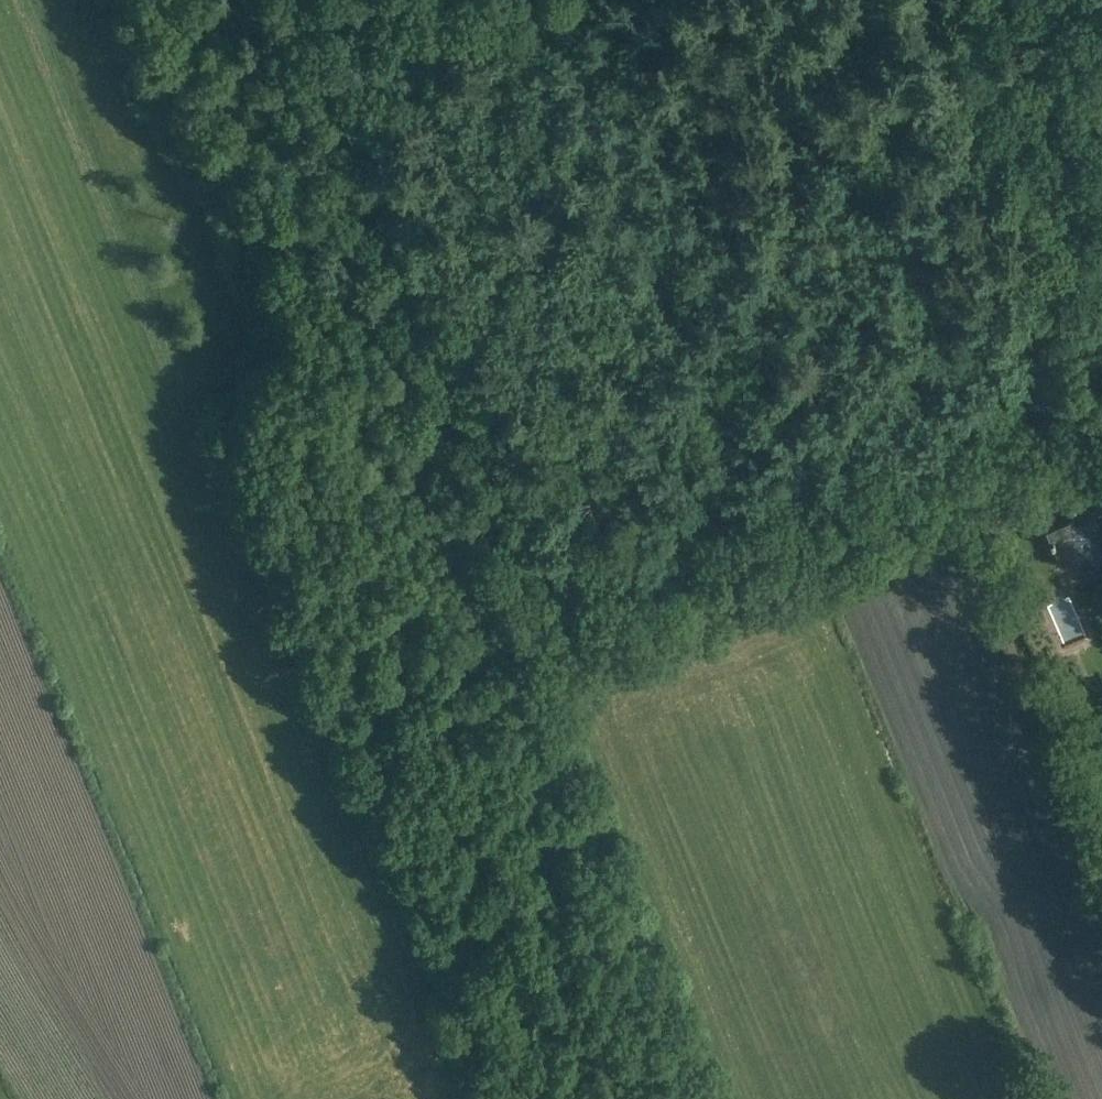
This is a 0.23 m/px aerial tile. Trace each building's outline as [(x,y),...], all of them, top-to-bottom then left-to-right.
[(1098,478),(1067,492),(1078,518),(1047,531),(1057,553),(1080,543),(1101,592),(1101,533),(1087,500),(1101,493),(1101,487),(1098,478)]
